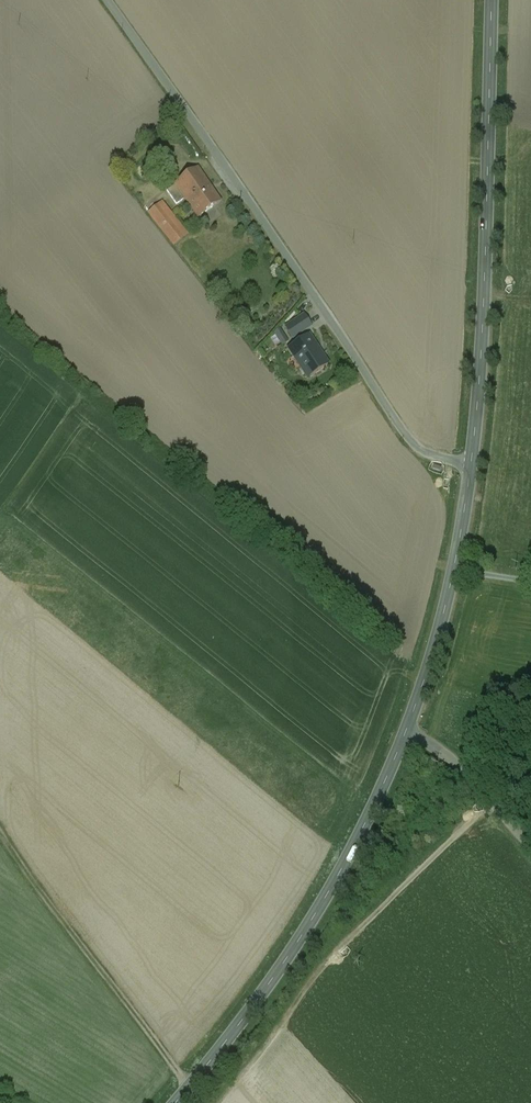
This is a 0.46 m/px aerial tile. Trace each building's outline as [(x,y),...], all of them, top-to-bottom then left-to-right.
[(219,203),(197,170),(176,185),(186,198),(199,217),(219,203)] [(176,185),(167,191),(176,205),(186,198),(176,185)] [(181,233),(159,206),(149,214),(170,241),(181,233)] [(303,316),(285,328),(293,339),(311,327),(303,316)] [(280,329),(275,332),(283,344),(288,341),(280,329)] [(308,336),(288,350),(307,378),(327,365),(308,336)]
